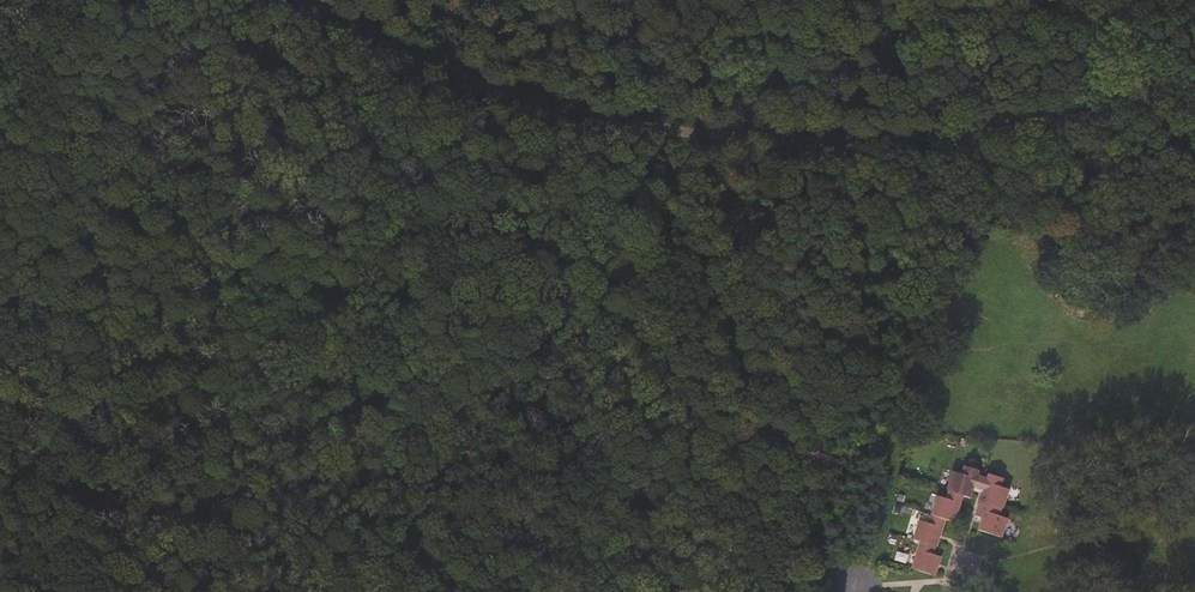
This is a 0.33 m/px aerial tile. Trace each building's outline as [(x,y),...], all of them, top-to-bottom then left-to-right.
[(945,547),(959,514),(965,517),(976,493),(982,494),(988,481),(997,485),(986,512),(991,515),(989,521),(1010,531),(1021,509),(1010,504),(1020,481),(1010,476),(1012,469),(997,463),(995,468),(985,464),(987,459),(974,453),(971,458),(958,455),(948,479),(939,476),(927,503),(919,500),(910,521),(918,524),(904,556),(942,572),(945,563),(949,564),(955,552),(945,547)]
